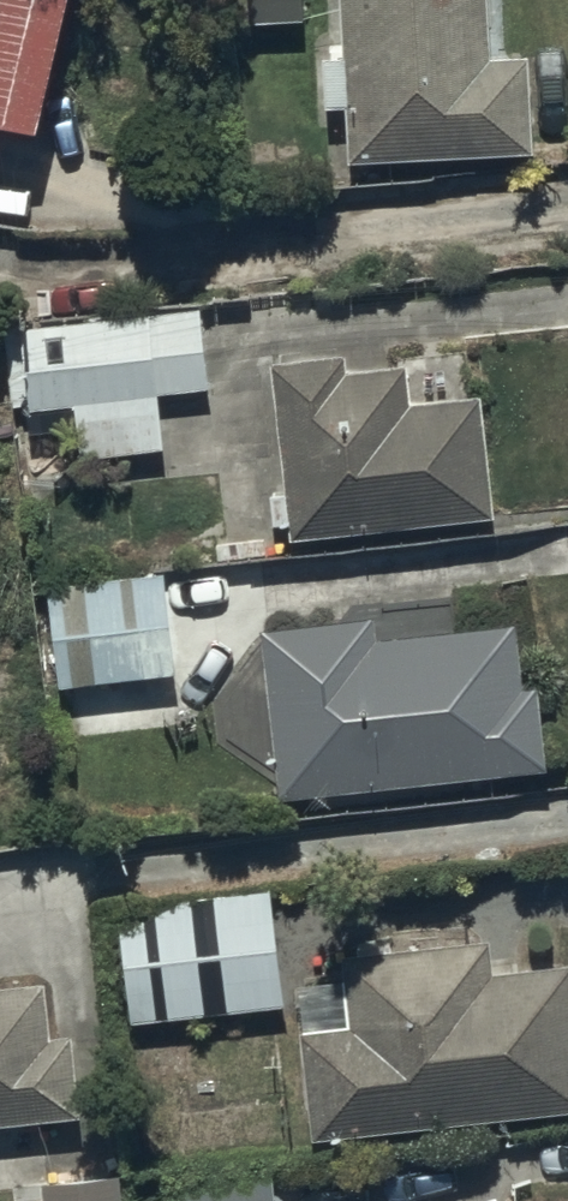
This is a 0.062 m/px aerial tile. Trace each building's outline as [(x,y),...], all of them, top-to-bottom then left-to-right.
[(6,133),(44,142),(77,0),(0,0),(0,160),(6,133)] [(306,24),(305,0),(248,0),(249,26),(306,24)] [(491,0),(343,0),(346,63),(328,64),(330,112),(350,111),(353,168),(537,159),(533,62),(494,64),(491,0)] [(162,398),(212,393),(204,312),(24,332),(25,344),(8,345),(15,410),(32,408),(33,420),(77,415),(82,463),(167,453),(162,398)] [(294,547),(499,524),(485,400),(415,408),(411,370),(351,376),(350,360),(274,368),(294,547)] [(62,693),(180,680),(168,578),(50,592),(62,693)] [(270,764),(537,733),(528,649),(515,651),(507,583),(366,599),(363,578),(250,591),(270,764)] [(121,997),(278,980),(265,861),(108,878),(121,997)] [(567,1078),(567,970),(563,927),(484,935),(480,902),(332,919),(340,991),(290,996),(303,1107),(567,1078)] [(36,946),(0,950),(0,1092),(73,1084),(64,1000),(42,1002),(36,946)] [(113,1146),(8,1156),(12,1200),(119,1200),(113,1146)] [(488,1171),(489,1179),(430,1186),(431,1200),(567,1200),(567,1162),(488,1171)]
